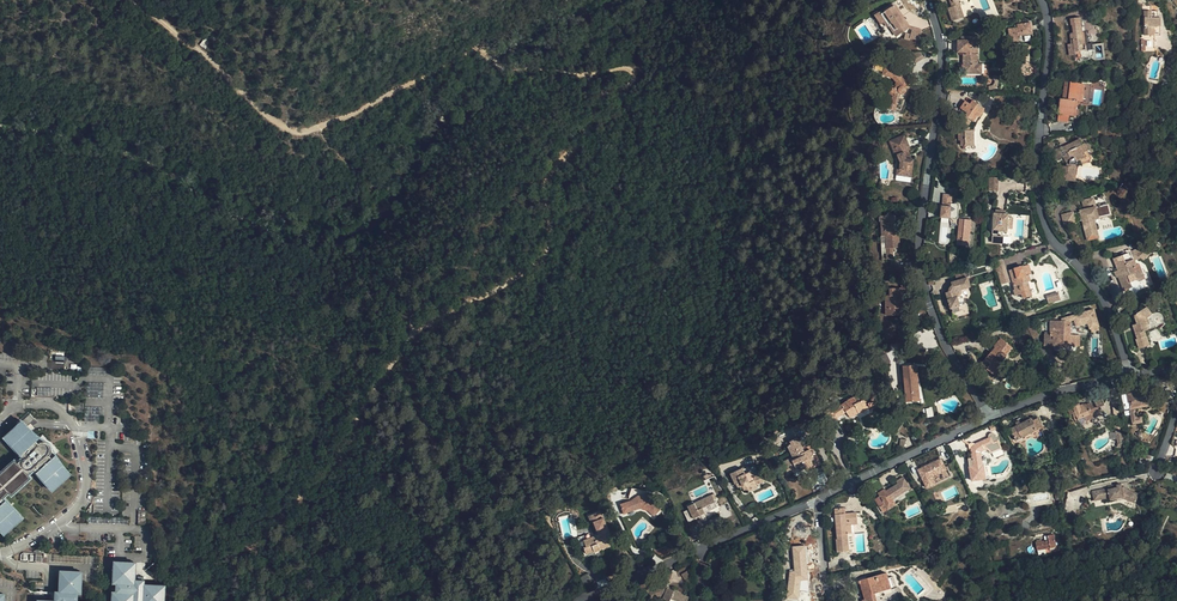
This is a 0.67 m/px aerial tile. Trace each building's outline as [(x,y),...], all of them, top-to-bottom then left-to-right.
[(953,7),(948,8),(953,22),(961,19),(959,15),(963,13),(959,3),(960,2),(960,1),(961,0),(950,0),(953,7)] [(909,28),(894,5),(877,17),(885,29),(891,25),(898,35),(909,28)] [(1145,36),(1145,42),(1145,47),(1145,48),(1155,48),(1155,39),(1152,39),(1152,35),(1155,35),(1160,35),(1161,18),(1158,18),(1158,11),(1151,11),(1151,6),(1145,6),(1144,36),(1145,36)] [(1070,35),(1071,41),(1073,41),(1073,44),(1072,44),(1068,45),(1071,62),(1078,61),(1077,54),(1081,54),(1080,51),(1087,50),(1086,44),(1085,44),(1083,32),(1080,17),(1071,19),(1072,25),(1073,25),(1074,33),(1071,34),(1070,35)] [(1033,33),(1031,22),(1018,24),(1018,27),(1009,29),(1011,44),(1019,43),(1018,36),(1033,33)] [(920,41),(922,32),(913,29),(910,38),(920,41)] [(1089,43),(1087,31),(1083,32),(1085,44),(1086,44),(1087,50),(1094,49),(1093,43),(1089,43)] [(982,74),(982,64),(978,64),(978,37),(964,37),(962,37),(962,40),(958,40),(958,52),(964,52),(964,74),(982,74)] [(200,45),(205,49),(209,43),(204,39),(200,45)] [(924,58),(920,51),(911,56),(915,63),(924,58)] [(875,62),(871,75),(884,79),(888,67),(875,62)] [(890,106),(896,108),(901,94),(902,94),(903,94),(904,94),(906,93),(906,92),(907,91),(907,90),(915,83),(908,74),(908,73),(902,65),(896,70),(902,78),(897,82),(895,86),(894,86),(892,87),(890,88),(890,89),(889,91),(889,92),(890,94),(891,95),(894,96),(890,106)] [(991,86),(990,86),(990,89),(992,89),(993,88),(995,87),(997,86),(997,85),(998,84),(998,83),(998,81),(998,78),(998,77),(997,76),(997,75),(996,75),(995,75),(994,75),(993,76),(993,77),(993,78),(993,79),(994,80),(995,80),(996,81),(996,82),(995,83),(994,84),(994,85),(993,86),(991,86)] [(1077,86),(1070,85),(1070,88),(1065,87),(1064,99),(1061,98),(1059,114),(1075,116),(1077,101),(1082,101),(1084,89),(1077,88),(1077,86)] [(964,126),(961,125),(961,129),(959,129),(959,140),(961,140),(961,145),(965,145),(965,146),(974,146),(974,131),(974,130),(970,130),(970,125),(972,122),(973,121),(977,123),(986,109),(974,100),(971,104),(966,101),(961,108),(968,113),(967,115),(964,115),(963,116),(962,117),(963,120),(966,121),(964,126)] [(905,136),(892,141),(895,148),(893,148),(899,163),(899,164),(901,164),(900,170),(906,171),(905,176),(912,177),(914,160),(909,159),(906,152),(910,150),(905,136)] [(1078,146),(1081,145),(1078,140),(1061,149),(1060,148),(1051,153),(1056,162),(1062,158),(1065,157),(1067,161),(1066,166),(1066,168),(1060,167),(1059,181),(1074,182),(1076,165),(1076,162),(1079,161),(1081,165),(1090,161),(1091,159),(1086,150),(1082,152),(1078,146)] [(897,175),(905,176),(906,171),(900,170),(901,164),(899,164),(897,175)] [(988,191),(998,191),(998,177),(989,177),(988,191)] [(951,218),(951,194),(941,194),(941,218),(951,218)] [(1094,219),(1106,215),(1104,206),(1096,208),(1094,199),(1084,202),(1086,210),(1082,212),(1089,239),(1098,237),(1094,219)] [(993,211),(992,243),(1009,243),(1010,236),(996,236),(996,233),(1007,233),(1008,211),(993,211)] [(1075,223),(1073,214),(1063,216),(1066,226),(1075,223)] [(895,234),(894,215),(881,215),(882,231),(880,231),(882,254),(887,254),(887,259),(893,259),(893,248),(900,248),(899,234),(895,234)] [(969,246),(972,220),(960,219),(957,245),(969,246)] [(1150,255),(1142,248),(1136,255),(1133,251),(1131,252),(1132,256),(1119,260),(1118,257),(1114,259),(1118,271),(1119,271),(1121,276),(1119,277),(1124,291),(1128,291),(1127,289),(1132,287),(1129,277),(1128,274),(1131,273),(1133,276),(1136,279),(1139,282),(1141,285),(1149,282),(1145,271),(1143,269),(1140,266),(1138,264),(1137,265),(1135,260),(1140,259),(1142,260),(1144,260),(1147,259),(1150,255)] [(1007,270),(1004,259),(995,261),(998,272),(1007,270)] [(1032,296),(1028,282),(1026,275),(1029,275),(1031,274),(1029,264),(1009,270),(1015,289),(1014,289),(1015,296),(1022,294),(1023,298),(1032,296)] [(966,277),(964,270),(953,273),(955,281),(966,277)] [(956,311),(957,315),(966,312),(964,303),(959,305),(956,297),(958,294),(959,293),(959,291),(959,288),(969,286),(966,277),(955,281),(950,282),(951,286),(951,287),(948,291),(944,292),(949,308),(951,308),(955,307),(956,311)] [(899,315),(899,309),(899,301),(903,301),(903,289),(910,289),(908,281),(901,281),(901,288),(890,288),(889,295),(886,296),(885,298),(885,314),(899,315)] [(1047,303),(1061,299),(1059,292),(1045,296),(1047,303)] [(1143,310),(1141,307),(1137,310),(1139,312),(1135,315),(1138,324),(1133,325),(1138,339),(1137,339),(1140,349),(1149,345),(1145,331),(1156,327),(1152,315),(1147,307),(1143,310)] [(1031,319),(1025,322),(1034,339),(1036,339),(1037,332),(1031,319)] [(1071,319),(1062,319),(1062,321),(1055,320),(1051,320),(1050,327),(1062,328),(1061,334),(1050,333),(1050,334),(1045,334),(1045,339),(1043,338),(1043,344),(1044,344),(1044,345),(1055,346),(1054,352),(1073,353),(1075,352),(1075,346),(1076,335),(1071,334),(1071,319)] [(1030,335),(1026,327),(1019,330),(1023,338),(1030,335)] [(991,372),(996,377),(1006,365),(1001,361),(1001,360),(1003,360),(1005,359),(1006,358),(1006,357),(1006,356),(1006,355),(1012,347),(1001,338),(994,346),(995,347),(981,363),(987,368),(987,369),(991,372)] [(915,385),(913,365),(903,366),(906,401),(919,400),(917,385),(915,385)] [(880,401),(873,388),(870,390),(869,388),(861,392),(864,399),(860,401),(857,395),(848,399),(840,405),(839,404),(831,410),(829,407),(824,411),(833,423),(838,419),(837,418),(846,412),(850,418),(857,414),(870,407),(870,406),(880,401)] [(1138,417),(1136,408),(1149,406),(1148,402),(1150,401),(1148,390),(1131,393),(1132,399),(1130,399),(1131,406),(1130,406),(1133,423),(1143,421),(1142,416),(1138,417)] [(1093,419),(1091,414),(1099,411),(1098,407),(1105,404),(1101,396),(1094,399),(1095,401),(1088,404),(1089,406),(1085,407),(1083,404),(1080,405),(1079,403),(1073,406),(1076,415),(1074,416),(1076,422),(1079,421),(1081,425),(1088,422),(1087,421),(1093,419)] [(1101,415),(1099,411),(1091,414),(1093,419),(1101,415)] [(1021,424),(1019,421),(1016,423),(1017,426),(1011,429),(1015,438),(1021,435),(1022,437),(1041,427),(1036,418),(1032,420),(1031,419),(1021,424)] [(20,424),(36,442),(38,440),(22,422),(20,424)] [(8,531),(23,517),(5,497),(10,493),(12,495),(31,478),(29,475),(34,470),(53,490),(67,477),(52,459),(50,457),(50,456),(52,452),(52,450),(51,447),(50,445),(48,444),(43,443),(38,445),(36,442),(20,424),(5,438),(23,458),(18,463),(16,461),(0,474),(0,522),(8,531)] [(1124,443),(1122,426),(1116,427),(1118,444),(1122,443),(1124,443)] [(824,444),(827,443),(831,441),(825,430),(819,433),(824,444)] [(974,466),(969,467),(971,481),(986,478),(984,465),(982,465),(980,452),(985,447),(991,452),(991,453),(1001,448),(995,435),(995,434),(994,433),(993,432),(991,432),(990,432),(989,433),(988,435),(988,436),(988,437),(975,444),(974,443),(973,443),(972,442),(971,442),(969,443),(968,444),(969,449),(971,448),(972,458),(974,466)] [(786,471),(799,465),(800,465),(799,463),(802,461),(806,468),(817,463),(813,455),(817,453),(812,444),(802,448),(797,437),(786,442),(793,457),(782,462),(786,471)] [(67,477),(70,474),(55,457),(52,459),(67,477)] [(921,470),(920,469),(917,471),(912,474),(915,481),(921,479),(924,486),(935,481),(934,477),(938,475),(941,480),(947,478),(943,471),(946,470),(943,464),(934,468),(932,463),(923,468),(924,469),(921,470)] [(736,485),(741,483),(743,487),(745,492),(748,491),(752,489),(751,487),(757,484),(762,482),(761,481),(766,479),(763,472),(758,474),(754,465),(749,467),(749,466),(743,469),(742,468),(731,473),(736,485)] [(885,489),(878,494),(879,497),(875,500),(879,508),(881,507),(885,504),(887,508),(895,504),(892,500),(893,500),(892,497),(909,486),(904,477),(896,482),(898,484),(886,492),(885,489)] [(1110,497),(1111,499),(1125,496),(1125,499),(1136,502),(1139,493),(1123,487),(1122,483),(1108,486),(1108,488),(1093,491),(1095,500),(1110,497)] [(752,489),(748,491),(749,492),(758,488),(757,484),(751,487),(752,489)] [(910,489),(909,486),(892,497),(893,500),(910,489)] [(621,504),(623,511),(634,508),(635,510),(645,507),(648,509),(647,510),(654,516),(662,507),(651,497),(646,493),(647,492),(639,490),(631,487),(629,496),(629,501),(621,504)] [(693,500),(695,503),(711,496),(709,493),(693,500)] [(711,496),(695,503),(688,506),(691,512),(694,519),(701,516),(716,508),(718,507),(712,495),(711,496)] [(1136,502),(1125,499),(1123,505),(1134,508),(1136,502)] [(718,512),(716,508),(701,516),(702,517),(709,514),(710,516),(718,512)] [(842,515),(841,509),(835,510),(838,540),(836,540),(837,552),(846,552),(846,547),(849,547),(848,534),(847,526),(851,525),(858,525),(857,513),(846,514),(842,515)] [(5,534),(8,531),(0,522),(0,529),(5,534)] [(598,548),(599,550),(614,544),(608,531),(589,538),(588,534),(579,537),(585,556),(593,553),(592,553),(595,552),(594,549),(598,548)] [(1036,543),(1037,550),(1045,549),(1056,547),(1054,534),(1048,536),(1049,540),(1036,543)] [(792,546),(793,570),(787,570),(788,599),(800,599),(799,591),(808,590),(806,545),(792,546)] [(136,580),(136,576),(137,563),(115,562),(115,582),(118,582),(118,592),(114,592),(114,600),(135,600),(135,595),(130,595),(130,580),(136,580)] [(62,570),(61,592),(79,592),(83,592),(83,571),(62,570)] [(863,592),(865,600),(863,600),(877,600),(875,594),(892,589),(888,578),(887,573),(857,582),(858,584),(861,584),(861,587),(865,586),(866,590),(863,592)] [(141,576),(141,580),(136,580),(130,580),(130,595),(135,595),(135,600),(144,600),(145,585),(145,577),(141,576)] [(145,585),(144,600),(165,600),(166,585),(145,585)] [(675,600),(683,600),(685,596),(669,589),(668,589),(667,590),(663,589),(661,589),(660,586),(647,591),(651,600),(652,600),(660,598),(660,596),(661,595),(665,597),(663,599),(667,600),(670,600),(671,599),(675,600)] [(61,592),(57,591),(56,596),(60,596),(60,600),(79,600),(79,592),(61,592)]
